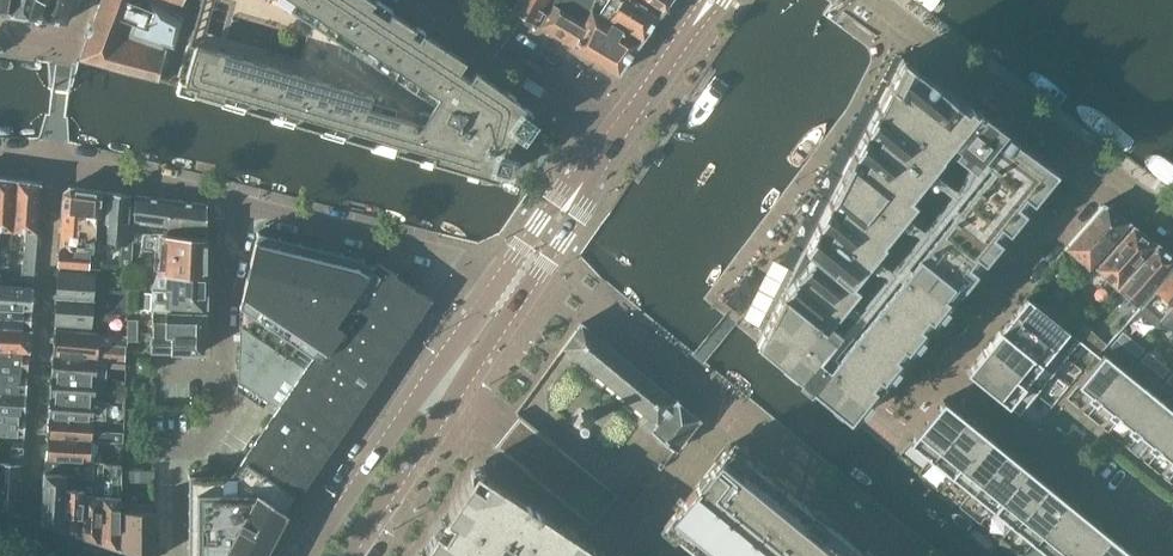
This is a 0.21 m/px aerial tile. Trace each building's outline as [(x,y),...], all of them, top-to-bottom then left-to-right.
[(7,15),(9,0),(0,0),(0,14),(7,15)] [(12,16),(30,18),(35,0),(15,0),(12,16)] [(74,0),(35,0),(31,18),(65,22),(74,0)] [(180,9),(184,0),(101,0),(86,38),(79,60),(158,82),(166,51),(167,49),(180,9)] [(196,45),(195,47),(185,82),(180,81),(178,88),(196,93),(223,101),(246,107),(273,115),(295,121),(322,129),(345,136),(372,144),(395,150),(422,158),(432,161),(499,180),(499,178),(502,168),(506,154),(509,143),(518,131),(527,119),(531,113),(532,112),(514,98),(506,93),(464,63),(466,61),(463,59),(461,60),(452,54),(444,49),(445,47),(424,33),(415,28),(391,12),(375,1),(374,0),(282,0),(397,76),(405,65),(425,78),(432,82),(442,89),(435,101),(435,102),(436,115),(445,118),(442,128),(422,122),(395,114),(397,108),(371,100),(373,94),(196,43),(196,45)] [(512,10),(536,24),(548,0),(517,0),(512,10)] [(540,27),(574,47),(584,26),(592,9),(596,0),(554,0),(552,3),(540,27)] [(592,9),(641,41),(660,13),(641,0),(596,0),(592,9)] [(660,13),(669,0),(641,0),(660,13)] [(641,41),(592,9),(574,47),(618,74),(641,41)] [(959,105),(902,57),(793,269),(774,259),(744,319),(763,329),(756,342),(772,354),(853,420),(1022,211),(1033,197),(1056,170),(974,110),(971,113),(959,105)] [(1139,164),(1172,189),(1172,163),(1151,147),(1139,164)] [(17,180),(0,178),(0,247),(1,227),(13,228),(17,180)] [(17,180),(13,228),(25,229),(24,251),(36,251),(40,183),(17,180)] [(60,248),(84,250),(90,251),(98,251),(99,237),(100,212),(101,212),(102,191),(88,189),(69,187),(63,192),(62,210),(60,248)] [(132,196),(107,192),(104,238),(130,240),(132,196)] [(134,223),(168,227),(170,200),(136,196),(134,223)] [(168,227),(206,232),(208,205),(170,200),(168,227)] [(1129,223),(1104,204),(1066,248),(1090,268),(1129,223)] [(1120,285),(1157,244),(1133,226),(1132,227),(1132,228),(1095,270),(1116,289),(1117,288),(1120,285)] [(207,239),(133,232),(132,270),(146,271),(206,277),(207,239)] [(210,475),(190,475),(188,475),(188,477),(188,493),(188,494),(189,511),(188,512),(189,528),(189,529),(189,546),(189,547),(189,555),(266,555),(272,545),(272,544),(280,530),(280,529),(288,514),(334,447),(333,447),(433,300),(378,262),(374,268),(369,264),(364,261),(364,259),(258,232),(250,264),(240,307),(239,381),(278,409),(232,476),(210,475)] [(1136,305),(1137,304),(1140,307),(1172,270),(1172,256),(1157,244),(1120,285),(1117,288),(1136,305)] [(90,251),(84,250),(60,248),(59,264),(59,265),(89,268),(90,251)] [(1172,307),(1172,270),(1140,307),(1138,310),(1138,311),(1156,327),(1161,320),(1172,307)] [(206,312),(206,277),(146,271),(143,308),(152,309),(205,312),(206,312)] [(57,298),(94,300),(95,274),(58,272),(57,298)] [(33,288),(0,285),(0,307),(32,308),(33,288)] [(1036,286),(1032,292),(1055,311),(1059,305),(1036,286)] [(114,302),(129,302),(130,292),(114,291),(114,302)] [(1032,292),(1027,298),(1050,317),(1055,311),(1032,292)] [(1069,295),(1052,315),(1065,326),(1073,318),(1083,307),(1078,302),(1071,296),(1069,295)] [(94,300),(57,298),(56,309),(55,324),(92,327),(94,300)] [(1066,357),(1079,342),(1080,341),(1050,317),(1027,298),(1013,314),(1066,357)] [(129,302),(114,302),(113,312),(128,313),(129,302)] [(30,330),(32,308),(0,307),(0,328),(30,330)] [(1161,320),(1172,331),(1172,307),(1161,320)] [(205,312),(191,311),(152,309),(152,329),(152,333),(178,333),(177,330),(203,330),(205,330),(205,312)] [(1053,374),(1066,357),(1013,314),(1000,331),(1053,374)] [(700,420),(583,324),(564,348),(648,416),(640,424),(652,434),(653,432),(676,450),(700,420)] [(30,330),(0,328),(0,350),(29,352),(30,330)] [(126,360),(126,358),(126,351),(126,346),(122,346),(99,345),(99,333),(69,331),(55,330),(53,356),(67,356),(98,358),(126,360)] [(152,333),(151,333),(151,334),(150,347),(150,352),(203,352),(203,332),(203,330),(177,330),(178,333),(152,333)] [(1036,394),(1053,374),(1000,331),(983,352),(1036,394)] [(1123,332),(1117,340),(1127,348),(1134,340),(1123,332)] [(1127,348),(1117,340),(1110,347),(1121,356),(1127,348)] [(1127,348),(1138,357),(1144,349),(1134,340),(1127,348)] [(1138,357),(1127,348),(1121,356),(1132,364),(1138,357)] [(29,352),(0,350),(0,372),(27,375),(29,352)] [(1020,414),(1036,394),(983,352),(966,372),(1019,415),(1020,414)] [(1148,352),(1141,360),(1152,368),(1158,361),(1148,352)] [(1104,354),(1078,385),(1091,396),(1088,400),(1092,404),(1121,368),(1104,354)] [(67,356),(53,356),(51,377),(96,380),(105,381),(107,360),(67,356)] [(1152,368),(1141,360),(1135,368),(1146,376),(1152,368)] [(1152,368),(1163,377),(1169,369),(1158,361),(1152,368)] [(1121,368),(1092,404),(1096,407),(1100,403),(1111,412),(1108,416),(1112,420),(1141,384),(1121,368)] [(1163,377),(1152,368),(1146,376),(1157,385),(1163,377)] [(26,394),(27,375),(0,372),(0,393),(26,394)] [(50,398),(95,400),(96,380),(51,377),(50,398)] [(1166,380),(1160,388),(1171,396),(1172,394),(1172,386),(1166,380)] [(1141,384),(1112,420),(1116,423),(1120,419),(1131,429),(1128,433),(1132,436),(1161,401),(1141,384)] [(25,416),(26,395),(0,393),(0,414),(25,416)] [(93,420),(106,421),(107,400),(95,400),(50,398),(48,418),(93,420)] [(943,400),(909,442),(931,459),(965,417),(943,400)] [(1132,436),(1136,440),(1140,436),(1151,445),(1148,449),(1152,452),(1172,427),(1172,410),(1161,401),(1132,436)] [(0,414),(0,435),(23,438),(25,416),(0,414)] [(965,417),(931,459),(951,476),(985,434),(965,417)] [(90,441),(120,443),(121,432),(108,431),(108,432),(92,431),(93,420),(48,418),(47,439),(90,441)] [(1152,452),(1156,456),(1160,452),(1171,461),(1168,465),(1172,469),(1172,427),(1152,452)] [(1006,451),(985,434),(951,476),(972,493),(1006,451)] [(861,489),(797,437),(789,494),(793,498),(777,517),(757,500),(711,555),(943,555),(861,489)] [(46,459),(89,462),(90,441),(47,439),(46,459)] [(24,443),(7,441),(6,450),(0,450),(0,507),(19,513),(24,443)] [(664,526),(700,555),(867,555),(866,555),(739,451),(730,444),(664,526)] [(1006,451),(972,493),(992,509),(1026,468),(1006,451)] [(67,461),(46,459),(42,521),(63,529),(67,461)] [(102,542),(120,548),(121,504),(121,482),(121,471),(121,464),(104,463),(102,485),(102,542)] [(1047,484),(1026,468),(992,509),(994,511),(993,513),(1009,526),(1011,524),(1013,526),(1047,484)] [(508,546),(509,547),(522,555),(590,555),(595,548),(593,550),(592,549),(591,551),(590,550),(592,546),(575,535),(574,537),(573,536),(572,538),(570,537),(573,534),(562,527),(561,528),(560,528),(559,530),(557,529),(559,527),(558,526),(559,525),(542,514),(540,512),(525,503),(526,503),(476,470),(419,555),(501,555),(508,546)] [(137,482),(137,471),(127,471),(121,471),(121,482),(137,482)] [(154,471),(137,471),(137,482),(154,482),(154,471)] [(84,479),(74,479),(74,492),(66,492),(66,530),(84,536),(84,498),(84,479)] [(1047,484),(1013,526),(1033,543),(1067,501),(1047,484)] [(102,485),(93,485),(93,498),(84,498),(84,536),(102,542),(102,485)] [(1067,501),(1033,543),(1049,555),(1057,555),(1088,518),(1067,501)] [(142,555),(154,555),(154,504),(121,504),(121,548),(142,555)] [(1088,518),(1057,555),(1091,555),(1108,534),(1088,518)] [(1091,555),(1125,555),(1129,551),(1108,534),(1091,555)]
